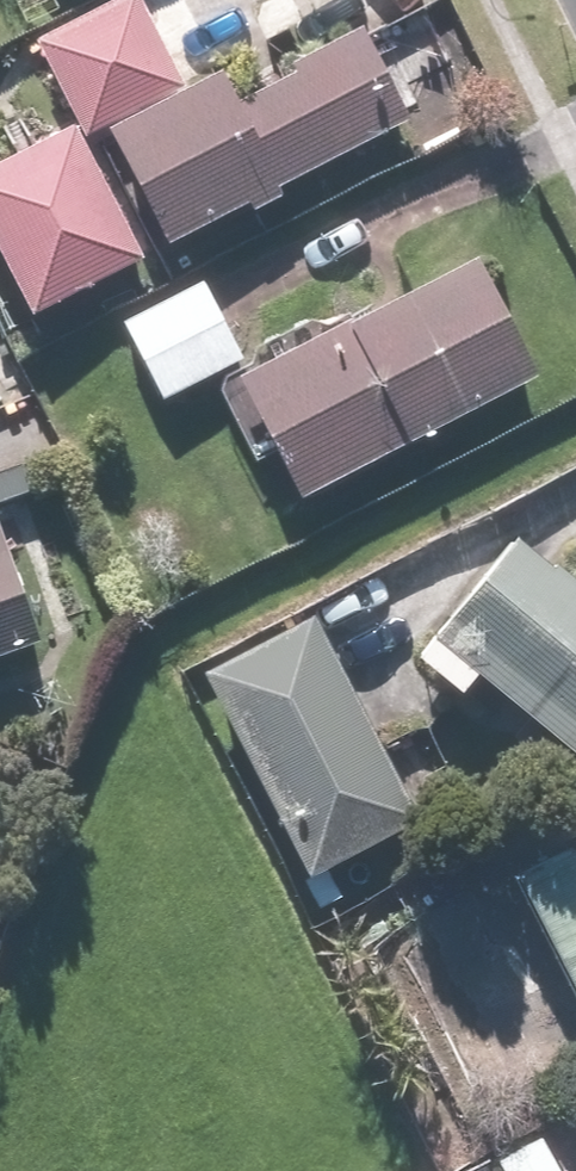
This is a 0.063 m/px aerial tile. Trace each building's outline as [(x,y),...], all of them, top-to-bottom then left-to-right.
[(29,45),(76,143),(86,138),(142,255),(399,134),(354,39),(217,104),(207,85),(174,101),(126,0),(122,0),(29,45)] [(0,172),(0,287),(17,320),(132,261),(68,137),(0,172)] [(519,379),(463,272),(222,397),(277,505),(519,379)] [(240,368),(197,288),(112,333),(155,413),(240,368)] [(503,551),(418,652),(566,776),(575,764),(575,612),(503,551)] [(0,567),(0,655),(29,644),(0,567)] [(296,625),(185,688),(294,883),(406,820),(296,625)] [(496,887),(567,1026),(575,1021),(575,846),(496,887)]
